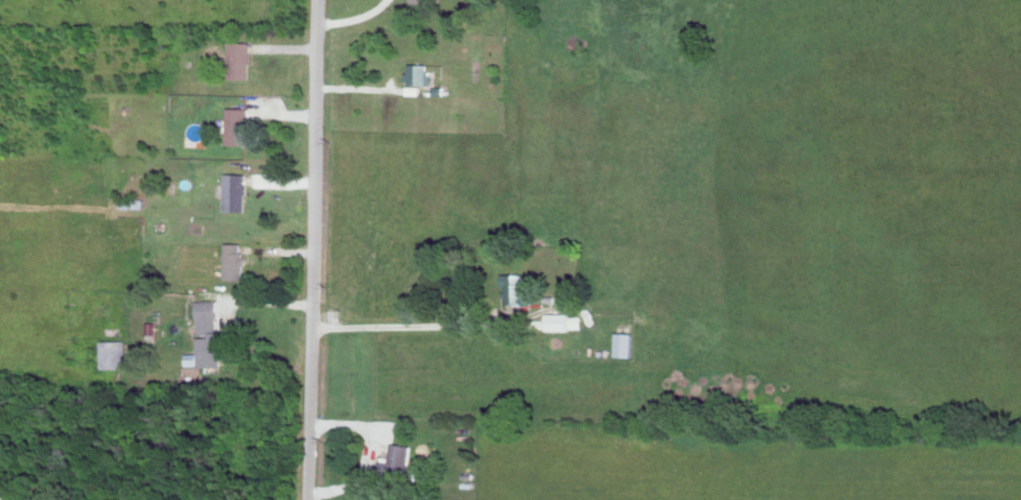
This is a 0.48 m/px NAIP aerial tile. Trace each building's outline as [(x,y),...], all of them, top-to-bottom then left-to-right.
[(250,42),(229,42),(230,78),(250,78),(250,42)] [(428,63),(408,64),(408,76),(405,76),(406,84),(429,84),(428,63)] [(247,144),(248,108),(227,107),(227,144),(247,144)] [(247,173),(225,173),(224,210),(246,211),(247,173)] [(244,279),(244,242),(225,243),(226,279),(244,279)] [(532,304),(532,294),(523,294),(523,274),(504,274),(503,304),(532,304)] [(198,301),(198,335),(199,335),(200,353),(188,353),(188,366),(222,365),(222,349),(226,349),(226,331),(219,331),(218,300),(198,301)] [(568,330),(568,314),(545,313),(545,329),(568,330)] [(569,327),(581,327),(581,316),(569,316),(569,327)] [(630,356),(631,333),(615,333),(614,356),(630,356)] [(102,341),(102,368),(127,368),(127,340),(102,341)] [(412,445),(392,443),(390,458),(381,457),(380,474),(417,478),(418,466),(410,465),(412,445)]
